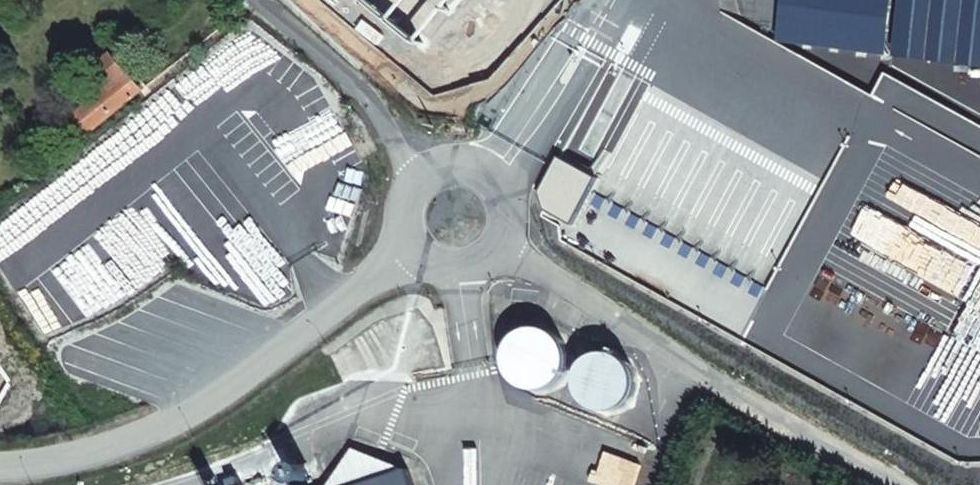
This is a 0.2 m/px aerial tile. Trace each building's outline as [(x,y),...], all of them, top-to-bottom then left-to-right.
[(290,15),(304,0),(275,0),(290,15)] [(87,136),(143,92),(130,76),(135,73),(120,54),(101,69),(115,87),(74,120),(87,136)] [(79,152),(89,164),(125,136),(115,122),(79,152)] [(261,157),(258,154),(245,170),(255,178),(251,183),(262,192),(266,187),(277,196),(290,181),(271,165),(276,159),(266,151),(261,157)] [(929,306),(887,290),(865,351),(907,367),(922,325),(929,306)] [(957,337),(922,325),(907,367),(942,380),(957,337)] [(957,337),(942,380),(979,394),(979,346),(957,337)] [(691,401),(685,419),(694,423),(701,405),(691,401)] [(411,470),(407,471),(355,449),(331,484),(416,484),(411,470)] [(240,476),(231,479),(232,484),(243,484),(240,476)]
